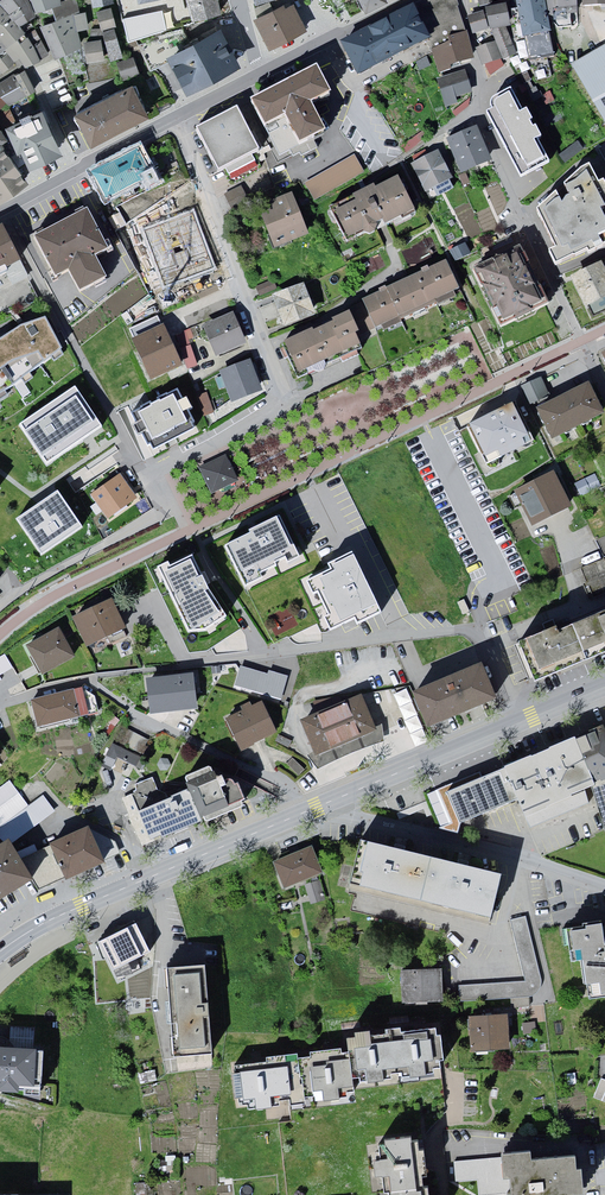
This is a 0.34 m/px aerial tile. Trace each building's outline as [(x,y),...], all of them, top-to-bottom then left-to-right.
[(42,57),(34,40),(22,23),(32,14),(25,0),(2,0),(2,1),(0,2),(0,68),(3,71),(20,56),(27,63),(42,57)] [(83,42),(78,29),(89,27),(81,0),(65,0),(63,0),(33,0),(37,10),(53,7),(59,18),(41,24),(57,58),(83,42)] [(192,15),(188,0),(120,0),(129,32),(192,15)] [(192,15),(193,19),(223,11),(220,0),(188,0),(192,15)] [(366,12),(391,0),(360,0),(366,12)] [(431,43),(434,47),(467,31),(460,7),(457,0),(421,0),(420,0),(413,5),(414,7),(431,43)] [(508,0),(470,0),(472,9),(485,7),(505,3),(508,3),(508,0)] [(526,41),(552,36),(545,0),(516,0),(526,41)] [(578,0),(548,0),(550,20),(580,21),(578,0)] [(586,10),(604,9),(604,0),(585,0),(586,10)] [(505,3),(485,7),(485,11),(489,30),(505,27),(510,26),(505,3)] [(256,18),(270,49),(307,33),(296,7),(288,10),(285,5),(256,18)] [(113,6),(97,11),(103,29),(118,24),(113,6)] [(339,45),(357,80),(431,43),(414,7),(374,27),(339,45)] [(489,30),(485,11),(469,15),(475,33),(489,30)] [(516,56),(505,27),(489,30),(494,41),(502,58),(503,61),(516,56)] [(116,29),(105,32),(111,57),(122,54),(116,29)] [(170,54),(189,95),(240,71),(221,30),(170,54)] [(475,62),(467,31),(434,47),(430,48),(438,72),(475,62)] [(104,38),(86,40),(89,66),(107,64),(104,38)] [(502,58),(494,41),(478,47),(484,66),(502,58)] [(604,122),(604,48),(572,66),(604,122)] [(142,72),(135,52),(117,59),(124,78),(142,72)] [(26,68),(16,72),(0,82),(0,117),(7,126),(25,118),(17,106),(40,94),(26,68)] [(285,125),(299,151),(324,138),(310,109),(329,99),(316,72),(249,106),(264,136),(285,125)] [(438,82),(448,110),(458,107),(455,98),(473,92),(466,72),(438,82)] [(76,115),(93,147),(149,117),(132,85),(76,115)] [(491,109),(492,111),(502,130),(497,133),(506,150),(512,147),(526,175),(549,163),(537,141),(541,139),(536,128),(531,130),(528,124),(532,122),(527,111),(523,113),(511,90),(494,99),(493,100),(491,102),(490,104),(490,107),(491,109)] [(211,166),(218,179),(264,156),(240,109),(194,132),(202,147),(206,145),(216,164),(211,166)] [(23,151),(32,170),(64,155),(42,110),(25,118),(7,126),(5,127),(12,137),(17,153),(23,151)] [(2,198),(28,178),(1,146),(12,137),(0,123),(0,196),(2,198)] [(449,143),(463,176),(491,164),(478,131),(449,143)] [(94,177),(107,203),(155,177),(141,151),(94,177)] [(354,153),(304,182),(314,200),(364,171),(354,153)] [(412,166),(427,195),(454,182),(440,153),(412,166)] [(557,271),(589,255),(590,258),(604,252),(604,224),(602,217),(604,215),(604,186),(599,189),(590,172),(583,175),(565,191),(569,200),(562,208),(558,198),(538,215),(556,254),(550,257),(557,271)] [(333,214),(349,246),(415,215),(399,183),(333,214)] [(259,212),(275,250),(308,237),(293,199),(259,212)] [(193,213),(144,231),(162,280),(186,271),(190,281),(214,272),(210,262),(193,213)] [(68,275),(79,296),(106,283),(94,260),(106,254),(87,216),(33,242),(53,283),(68,275)] [(20,265),(3,231),(0,232),(0,276),(20,265)] [(476,274),(501,328),(538,311),(545,308),(520,253),(476,274)] [(363,303),(376,331),(460,294),(447,266),(363,303)] [(572,282),(587,311),(604,302),(604,270),(603,267),(572,282)] [(275,297),(286,330),(317,320),(306,287),(275,297)] [(204,329),(217,360),(247,347),(234,316),(204,329)] [(285,348),(298,376),(359,349),(355,339),(359,337),(350,319),(285,348)] [(14,390),(62,355),(45,324),(23,331),(0,345),(0,398),(14,390)] [(133,345),(151,383),(181,369),(164,331),(133,345)] [(182,347),(195,344),(191,331),(179,334),(182,347)] [(193,345),(183,349),(189,370),(200,366),(193,345)] [(222,375),(233,405),(264,393),(252,363),(222,375)] [(541,378),(521,386),(529,403),(549,395),(541,378)] [(75,387),(19,425),(46,465),(93,433),(91,430),(100,424),(75,387)] [(131,431),(187,403),(178,388),(124,414),(131,431)] [(538,414),(553,445),(604,419),(590,389),(538,414)] [(207,393),(197,397),(204,415),(213,413),(207,393)] [(131,431),(143,450),(196,424),(187,403),(131,431)] [(468,426),(486,464),(532,441),(514,404),(468,426)] [(199,468),(212,494),(238,480),(226,455),(199,468)] [(595,473),(573,483),(580,497),(601,488),(595,473)] [(516,494),(534,529),(573,509),(555,475),(516,494)] [(94,498),(109,519),(136,500),(121,479),(94,498)] [(57,492),(17,520),(41,555),(82,527),(57,492)] [(225,546),(245,589),(266,579),(263,573),(277,567),(276,564),(285,560),(288,566),(301,560),(281,517),(249,532),(250,534),(225,546)] [(324,619),(331,632),(355,620),(358,626),(382,614),(353,554),(328,566),(330,571),(306,582),(313,596),(317,594),(328,617),(324,619)] [(157,568),(188,634),(206,632),(227,617),(207,586),(193,556),(170,567),(168,563),(157,568)] [(586,568),(596,592),(604,589),(604,561),(586,568)] [(463,599),(457,602),(463,615),(470,612),(463,599)] [(76,622),(89,648),(126,631),(113,604),(76,622)] [(536,681),(604,652),(604,611),(521,646),(536,681)] [(28,647),(43,676),(74,660),(59,630),(28,647)] [(95,653),(109,649),(106,642),(93,646),(95,653)] [(13,668),(5,654),(0,656),(0,675),(13,668)] [(414,692),(429,727),(496,699),(482,664),(414,692)] [(241,666),(235,686),(281,700),(288,676),(269,671),(268,674),(241,666)] [(146,679),(150,714),(198,709),(194,674),(146,679)] [(409,689),(397,694),(405,714),(406,714),(413,731),(424,726),(409,689)] [(32,702),(38,730),(80,722),(74,693),(32,702)] [(318,756),(377,730),(362,696),(303,722),(318,756)] [(226,720),(241,752),(277,735),(261,703),(226,720)] [(573,737),(593,791),(604,829),(604,830),(604,724),(573,737)] [(573,737),(502,764),(520,806),(525,820),(593,791),(573,737)] [(113,771),(120,757),(137,766),(142,757),(115,743),(103,765),(113,771)] [(502,764),(429,793),(447,835),(520,806),(502,764)] [(136,788),(127,799),(147,847),(245,808),(230,768),(219,774),(206,767),(185,779),(185,791),(172,799),(158,779),(136,788)] [(9,781),(0,787),(0,827),(28,806),(9,781)] [(0,827),(0,839),(4,843),(8,841),(11,845),(55,812),(43,795),(28,806),(0,827)] [(89,828),(20,859),(33,881),(38,891),(120,854),(115,842),(89,828)] [(0,846),(0,902),(33,881),(20,859),(11,845),(8,841),(4,843),(0,846)] [(501,873),(361,841),(351,886),(490,919),(501,873)] [(311,849),(275,865),(287,893),(323,877),(311,849)] [(314,903),(326,899),(320,881),(308,885),(314,903)] [(525,981),(458,985),(459,1002),(529,997),(534,995),(538,991),(541,986),(542,979),(526,916),(509,920),(525,981)] [(562,925),(569,962),(584,959),(591,1000),(604,997),(604,921),(604,918),(562,925)] [(136,925),(98,945),(115,976),(152,957),(136,925)] [(166,968),(175,1055),(213,1051),(204,964),(166,968)] [(445,971),(403,971),(404,1004),(446,1003),(445,971)] [(471,1019),(473,1051),(511,1048),(509,1017),(471,1019)] [(346,1046),(235,1062),(242,1108),(358,1092),(356,1079),(441,1067),(435,1025),(345,1038),(346,1046)] [(15,1091),(15,1084),(34,1084),(35,1048),(0,1047),(0,1090),(15,1091)] [(601,1078),(593,1098),(604,1102),(604,1079),(601,1078)] [(370,1143),(378,1194),(428,1194),(419,1135),(370,1143)] [(550,1193),(585,1190),(583,1166),(577,1166),(576,1153),(532,1157),(532,1150),(504,1152),(505,1160),(508,1194),(550,1194),(550,1193)] [(452,1165),(454,1185),(481,1182),(482,1194),(504,1194),(508,1194),(505,1160),(452,1165)]
